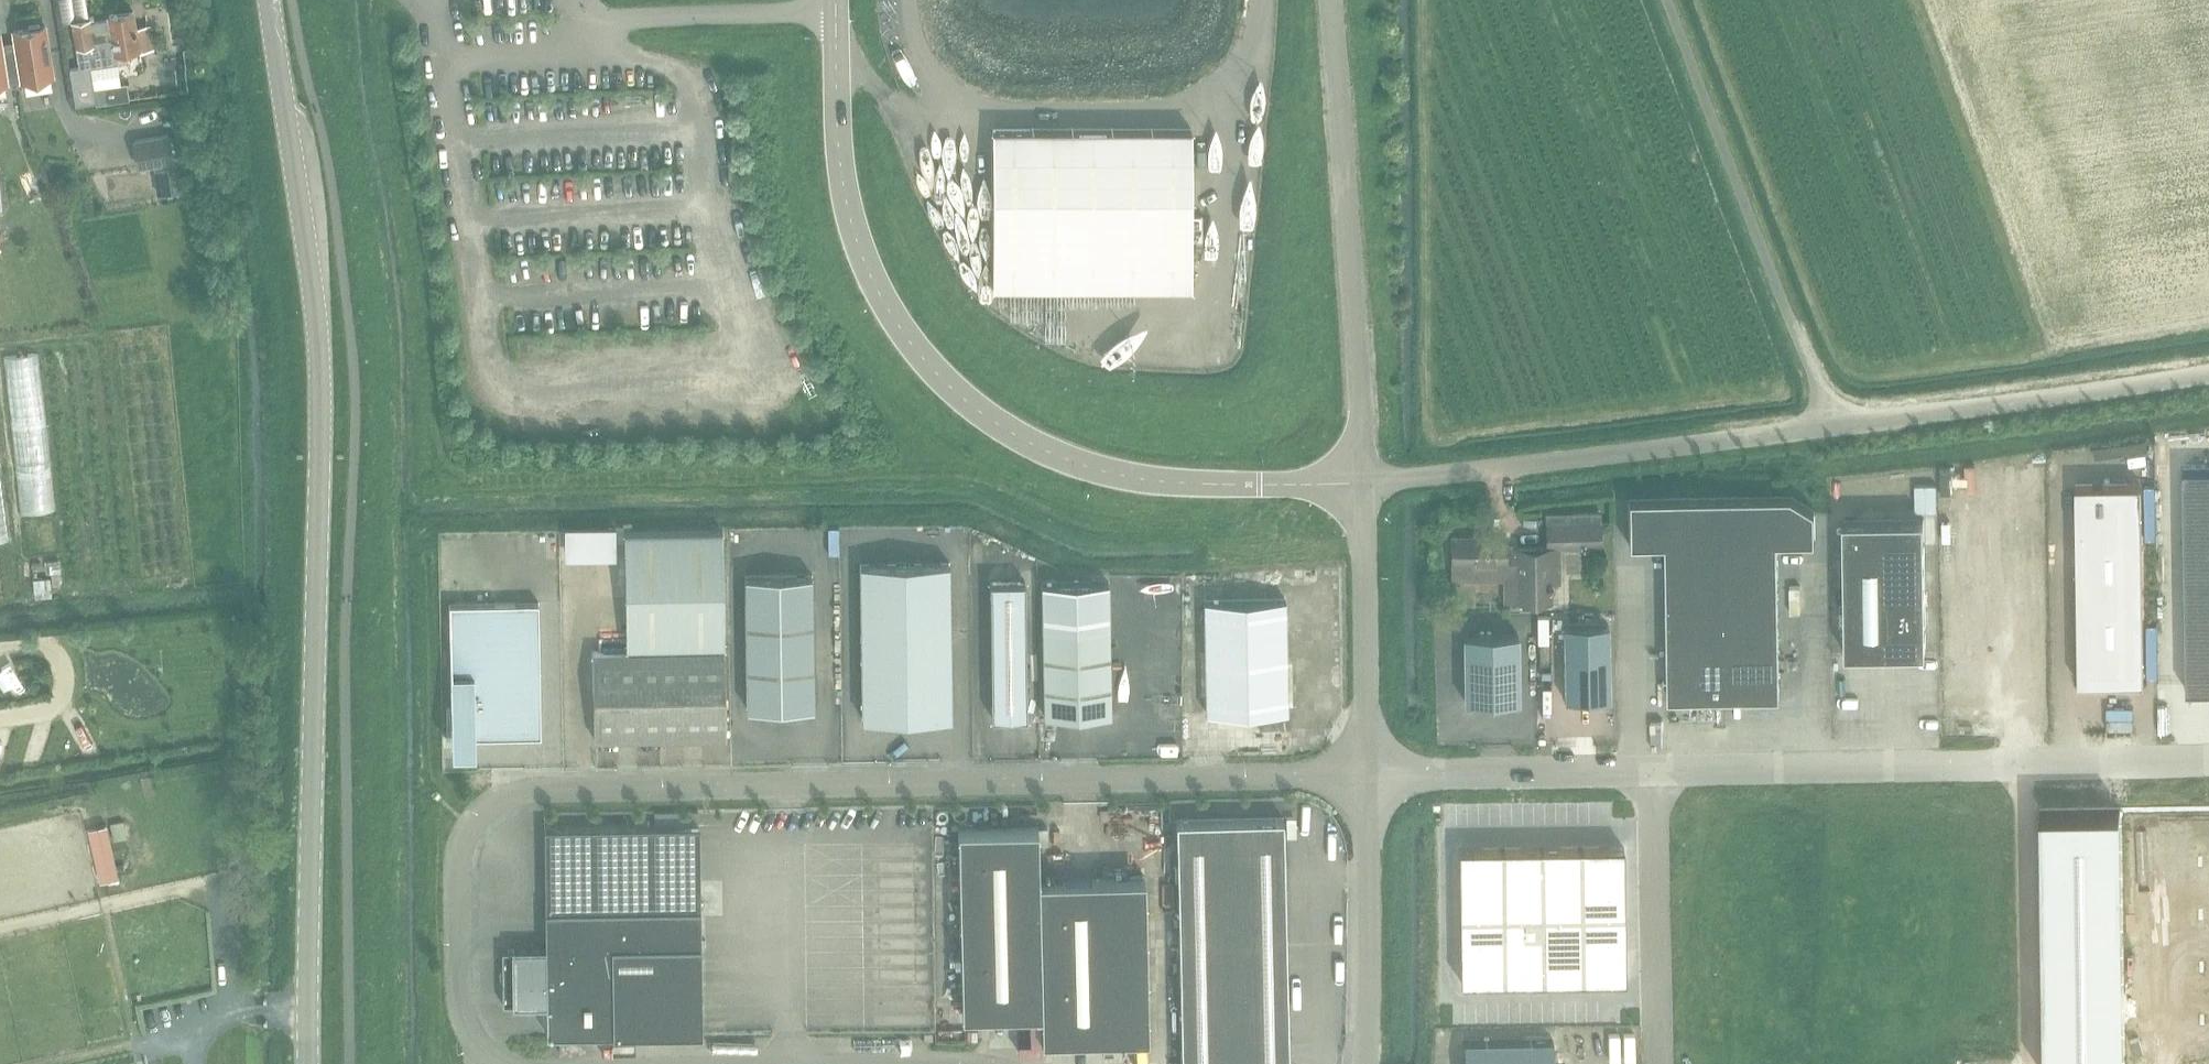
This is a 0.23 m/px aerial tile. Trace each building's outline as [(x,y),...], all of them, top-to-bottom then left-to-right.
[(149,24),(135,27),(133,11),(109,15),(110,19),(90,22),(89,18),(72,21),(79,66),(70,68),(76,105),(97,101),(97,103),(126,98),(124,82),(120,83),(117,62),(125,60),(123,51),(139,49),(142,49),(142,51),(153,49),(149,24)] [(9,47),(14,79),(22,78),(22,80),(52,75),(44,25),(40,25),(40,23),(28,25),(28,27),(14,29),(16,45),(9,47)] [(9,47),(1,48),(0,40),(0,83),(7,82),(6,80),(14,79),(9,47)] [(185,67),(176,68),(177,83),(186,82),(185,67)] [(1191,288),(1191,129),(993,129),(992,288),(1191,288)] [(168,134),(134,139),(138,167),(173,161),(168,134)] [(2183,471),(2186,689),(2208,689),(2208,471),(2183,471)] [(2141,484),(2076,485),(2078,682),(2144,681),(2141,484)] [(2037,493),(1957,508),(1958,656),(2035,656),(2037,493)] [(1792,496),(1628,499),(1629,544),(1633,544),(1633,542),(1655,542),(1655,544),(1656,544),(1656,542),(1661,542),(1661,543),(1666,543),(1667,567),(1668,567),(1669,584),(1667,584),(1667,600),(1669,600),(1669,618),(1668,618),(1668,622),(1669,622),(1670,639),(1668,639),(1668,656),(1670,656),(1670,673),(1669,673),(1669,678),(1669,697),(1693,697),(1757,696),(1780,695),(1779,677),(1780,677),(1780,672),(1778,672),(1778,654),(1780,654),(1779,638),(1778,638),(1778,620),(1779,620),(1779,616),(1777,616),(1777,598),(1779,598),(1778,583),(1777,583),(1777,565),(1778,565),(1778,542),(1784,541),(1788,541),(1789,541),(1789,540),(1811,539),(1811,541),(1815,541),(1815,510),(1792,496)] [(1600,512),(1574,512),(1574,522),(1600,522),(1600,512)] [(1844,519),(1845,653),(1873,653),(1873,651),(1895,651),(1895,652),(1926,652),(1924,518),(1844,519)] [(1451,536),(1451,579),(1505,578),(1506,601),(1550,600),(1550,562),(1558,562),(1558,547),(1601,547),(1600,522),(1574,522),(1547,523),(1547,547),(1506,548),(1506,535),(1451,536)] [(621,533),(623,650),(724,649),(722,531),(621,533)] [(50,556),(51,575),(68,574),(67,556),(50,556)] [(860,564),(863,719),(897,718),(897,724),(922,724),(922,718),(956,717),(954,563),(860,564)] [(745,575),(747,708),(814,707),(812,574),(745,575)] [(1024,581),(989,582),(992,717),(1027,716),(1024,581)] [(1109,582),(1042,583),(1042,627),(1044,716),(1111,714),(1110,640),(1109,582)] [(1207,712),(1287,710),(1285,598),(1204,600),(1207,712)] [(538,602),(449,604),(452,748),(475,747),(475,736),(541,735),(538,602)] [(1609,624),(1564,625),(1565,700),(1610,699),(1609,624)] [(1518,633),(1464,634),(1465,701),(1519,700),(1518,633)] [(592,651),(594,739),(726,736),(724,649),(623,650),(592,651)] [(106,804),(119,859),(139,854),(126,799),(106,804)] [(2081,807),(2081,1063),(2208,1063),(2208,807),(2081,807)] [(1283,816),(1176,819),(1182,1063),(1289,1063),(1283,816)] [(544,828),(545,910),(701,908),(699,825),(544,828)] [(1145,877),(1039,879),(1037,879),(1036,855),(1038,855),(1038,826),(958,828),(962,1014),(989,1013),(989,1011),(1016,1011),(1016,1013),(1041,1012),(1042,1039),(1148,1036),(1145,877)] [(1622,847),(1457,850),(1459,982),(1624,980),(1622,847)] [(547,1034),(702,1032),(701,908),(545,910),(546,949),(502,949),(502,1004),(547,1003),(547,1034)] [(1465,1063),(1553,1063),(1553,1040),(1465,1040),(1465,1063)]
